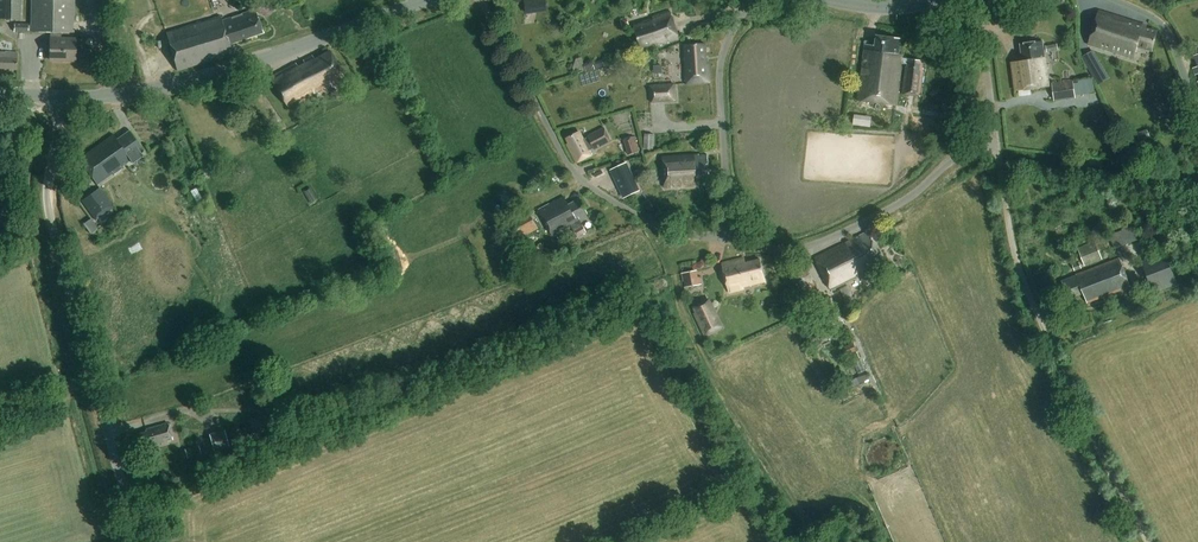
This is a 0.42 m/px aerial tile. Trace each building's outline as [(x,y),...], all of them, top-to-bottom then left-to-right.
[(22,19),(23,0),(0,0),(0,18),(22,19)] [(75,39),(60,39),(60,32),(73,32),(73,0),(31,0),(30,31),(49,32),(49,39),(49,59),(64,59),(64,60),(75,60),(75,39)] [(574,5),(577,13),(584,10),(582,3),(574,5)] [(221,15),(166,32),(179,69),(233,51),(229,41),(263,29),(255,8),(222,20),(221,15)] [(1150,50),(1156,32),(1141,27),(1142,23),(1099,8),(1088,42),(1133,56),(1136,45),(1150,50)] [(656,46),(677,39),(668,11),(646,18),(647,20),(633,25),(640,47),(655,42),(656,46)] [(629,25),(627,18),(621,21),(623,27),(629,25)] [(28,31),(28,23),(14,23),(14,31),(28,31)] [(921,94),(925,67),(923,67),(924,59),(903,56),(904,52),(900,52),(902,37),(877,34),(876,43),(866,42),(859,98),(898,103),(903,62),(908,62),(907,66),(906,67),(902,92),(921,94)] [(1016,88),(1050,83),(1043,39),(1021,43),(1024,60),(1012,61),(1016,88)] [(711,82),(709,62),(707,62),(706,44),(684,45),(687,84),(711,82)] [(332,86),(345,79),(329,51),(314,59),(312,55),(302,60),(304,63),(297,66),(295,63),(268,77),(287,106),(298,100),(299,101),(316,91),(330,83),(332,86)] [(4,68),(10,68),(15,69),(16,54),(8,53),(8,54),(0,53),(0,68),(4,68)] [(1106,73),(1099,60),(1089,66),(1096,79),(1106,73)] [(584,64),(586,71),(594,69),(591,62),(584,64)] [(662,65),(654,66),(655,74),(663,74),(662,65)] [(1075,78),(1076,93),(1096,92),(1095,77),(1075,78)] [(1052,83),(1054,101),(1075,98),(1073,80),(1052,83)] [(649,85),(650,102),(677,100),(675,83),(649,85)] [(336,89),(331,92),(335,99),(340,96),(336,89)] [(580,131),(573,134),(567,138),(570,143),(568,144),(578,162),(592,154),(590,150),(594,147),(595,149),(612,141),(605,127),(588,136),(589,137),(584,139),(580,131)] [(1135,134),(1138,140),(1149,135),(1147,129),(1135,134)] [(113,134),(79,158),(98,185),(114,173),(114,174),(122,169),(121,167),(131,160),(133,163),(143,156),(142,153),(143,152),(142,151),(129,131),(116,139),(113,134)] [(645,133),(644,148),(654,149),(655,134),(645,133)] [(624,139),(629,154),(640,151),(635,136),(624,139)] [(710,174),(709,171),(708,156),(699,157),(699,154),(663,157),(666,187),(697,184),(697,175),(710,174)] [(626,164),(612,171),(625,197),(639,191),(626,164)] [(100,187),(81,200),(96,221),(114,207),(100,187)] [(303,190),(311,203),(317,199),(309,187),(303,190)] [(571,224),(572,224),(578,236),(586,232),(583,225),(580,226),(577,221),(588,216),(579,199),(567,205),(563,197),(542,208),(546,216),(543,218),(552,236),(573,226),(571,224)] [(512,221),(521,238),(538,229),(529,212),(512,221)] [(1117,247),(1139,240),(1135,226),(1113,232),(1117,247)] [(864,269),(882,260),(868,231),(815,257),(831,290),(859,276),(864,286),(871,283),(864,269)] [(1078,247),(1085,266),(1103,259),(1096,241),(1078,247)] [(1154,293),(1177,284),(1165,253),(1143,261),(1154,293)] [(731,290),(768,280),(762,257),(746,261),(745,257),(724,263),(731,290)] [(1087,302),(1131,285),(1120,258),(1063,280),(1070,298),(1084,293),(1087,302)] [(1073,265),(1075,270),(1082,268),(1079,262),(1073,265)] [(697,270),(682,273),(685,287),(702,284),(701,277),(698,277),(697,270)] [(724,327),(710,298),(692,306),(695,312),(693,313),(704,336),(724,327)] [(854,342),(843,347),(847,355),(846,355),(848,359),(853,356),(854,359),(860,357),(854,342)] [(850,381),(853,387),(869,379),(867,374),(850,381)] [(151,446),(172,440),(168,422),(146,428),(146,431),(137,434),(140,445),(150,442),(151,446)] [(224,429),(209,433),(214,452),(229,447),(224,429)] [(198,446),(186,450),(188,458),(201,454),(198,446)]
